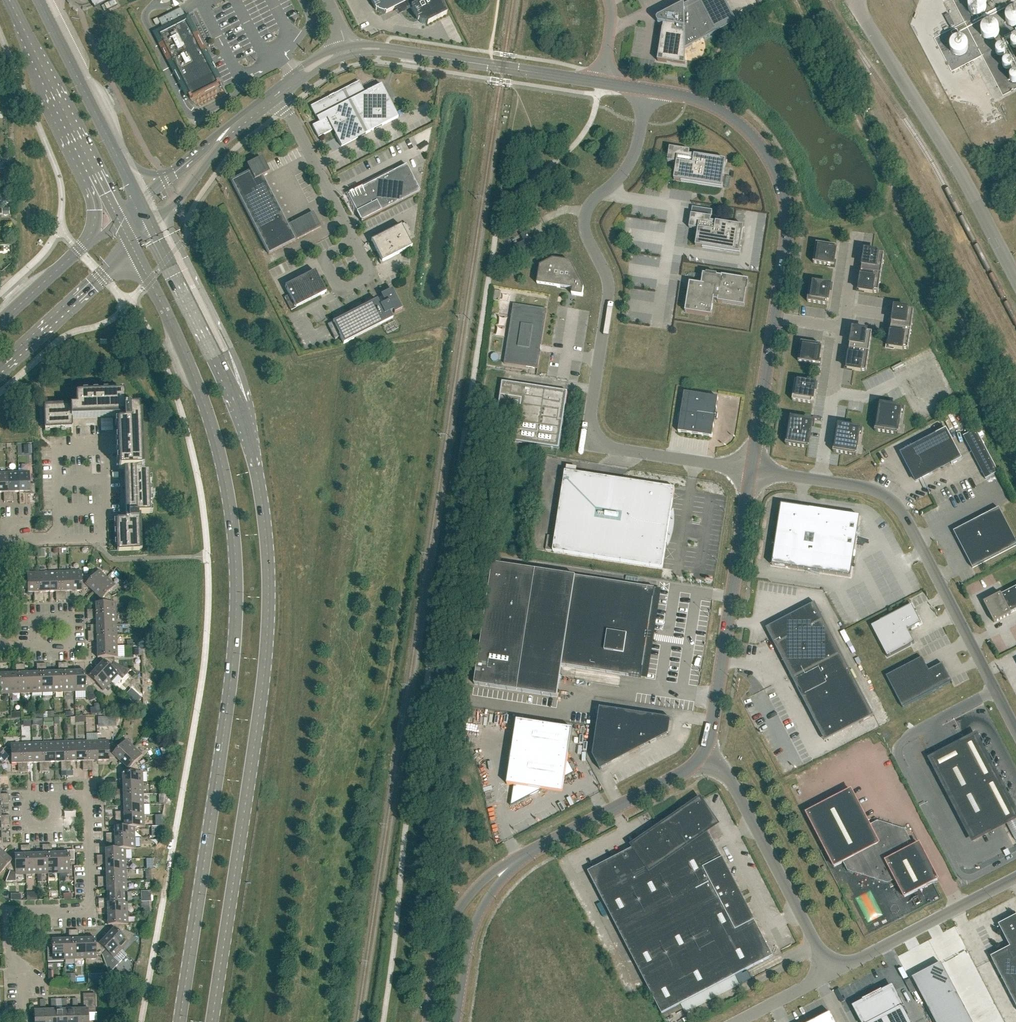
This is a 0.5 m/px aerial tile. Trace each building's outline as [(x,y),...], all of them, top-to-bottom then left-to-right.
[(104,12),(118,5),(115,0),(114,0),(102,6),(104,12)] [(376,10),(377,10),(378,11),(384,13),(385,12),(386,14),(405,4),(408,9),(411,8),(418,21),(419,21),(420,22),(421,23),(423,24),(425,24),(427,23),(427,25),(446,15),(439,0),(371,0),(376,10)] [(663,29),(658,61),(685,66),(685,49),(737,22),(725,0),(694,0),(660,18),(659,18),(658,19),(657,20),(657,21),(657,22),(657,23),(658,23),(658,24),(659,24),(660,24),(664,25),(663,29)] [(971,14),(985,10),(982,0),(966,0),(971,14)] [(167,24),(169,28),(157,34),(185,89),(214,74),(205,55),(207,54),(200,41),(198,42),(181,8),(169,14),(158,20),(162,27),(167,24)] [(1015,25),(1015,9),(1005,9),(1004,24),(1015,25)] [(988,40),(997,32),(987,20),(977,28),(988,40)] [(365,93),(359,82),(311,107),(319,123),(312,126),(318,138),(333,130),(341,147),(398,118),(381,84),(365,93)] [(384,143),(387,152),(396,148),(392,140),(384,143)] [(722,187),(724,172),(726,161),(689,155),(690,151),(670,148),(668,162),(677,163),(674,180),(722,187)] [(232,182),(268,254),(294,241),(287,226),(262,177),(269,173),(265,165),(262,158),(247,166),(250,173),(232,182)] [(361,222),(420,192),(406,165),(348,195),(361,222)] [(740,253),(744,227),(711,221),(713,210),(692,207),(689,228),(698,230),(696,246),(740,253)] [(313,212),(287,226),(294,241),(321,228),(313,212)] [(381,264),(383,263),(382,262),(412,247),(407,238),(412,236),(406,223),(376,238),(379,244),(374,247),(377,253),(381,264)] [(834,266),(836,251),(836,250),(836,247),(816,244),(813,263),(828,266),(828,265),(834,266)] [(879,254),(879,253),(865,251),(864,256),(859,286),(860,286),(859,291),(873,293),(878,294),(884,255),(879,254)] [(584,288),(571,262),(553,259),(540,266),(537,284),(557,287),(560,288),(573,290),(572,295),(583,296),(583,293),(584,288)] [(313,280),(310,274),(285,287),(289,295),(285,298),(291,311),(325,293),(326,294),(328,293),(321,284),(318,277),(313,280)] [(717,275),(707,274),(707,275),(703,274),(702,285),(690,283),(685,312),(712,316),(714,301),(718,301),(718,303),(745,307),(749,280),(722,276),(722,277),(717,276),(717,275)] [(829,301),(831,286),(825,285),(826,284),(810,282),(808,302),(827,305),(828,301),(829,301)] [(402,309),(392,289),(381,295),(382,297),(367,305),(328,325),(335,339),(340,337),(344,344),(356,338),(393,319),(390,313),(393,311),(394,313),(402,309)] [(538,369),(541,351),(547,310),(514,305),(504,364),(538,369)] [(908,310),(908,309),(895,307),(894,313),(893,313),(889,342),(890,342),(889,348),(903,350),(903,349),(908,350),(914,311),(908,310)] [(867,332),(867,331),(853,329),(852,335),(852,334),(847,364),(848,364),(847,369),(861,371),(866,372),(872,333),(867,332)] [(819,364),(821,349),(821,345),(801,342),(798,362),(813,364),(819,364)] [(814,400),(816,385),(810,384),(810,383),(795,381),(792,401),(812,404),(813,400),(814,400)] [(545,388),(502,382),(498,410),(519,414),(515,442),(559,449),(568,392),(566,392),(566,391),(545,388)] [(715,425),(717,410),(718,398),(684,393),(678,432),(712,438),(714,425),(715,425)] [(124,408),(123,394),(76,396),(76,406),(44,407),(45,429),(72,428),(72,417),(124,415),(124,422),(118,422),(120,469),(127,469),(128,519),(117,520),(118,551),(139,550),(138,514),(149,513),(148,472),(141,472),(139,407),(124,408)] [(960,403),(939,413),(949,433),(953,431),(948,422),(965,414),(960,403)] [(900,424),(902,409),(897,408),(879,405),(875,431),(898,435),(899,424),(900,424)] [(811,438),(812,427),(813,423),(807,422),(808,421),(790,419),(786,445),(808,448),(810,438),(811,438)] [(858,445),(860,430),(855,429),(837,426),(833,452),(856,456),(857,445),(858,445)] [(962,459),(946,429),(936,434),(937,436),(919,446),(918,445),(901,453),(916,481),(933,473),(932,472),(950,462),(952,464),(962,459)] [(986,479),(998,473),(976,430),(963,437),(986,479)] [(663,568),(675,488),(565,471),(553,551),(663,568)] [(13,493),(19,492),(18,472),(7,473),(8,502),(13,502),(13,493)] [(18,472),(19,492),(29,492),(29,494),(35,494),(35,484),(30,484),(29,472),(18,472)] [(8,502),(7,473),(0,473),(0,493),(3,493),(4,502),(8,502)] [(851,577),(860,517),(781,505),(778,528),(774,527),(772,542),(776,543),(772,565),(851,577)] [(1015,546),(1015,541),(999,508),(954,532),(973,568),(1015,546)] [(641,678),(655,588),(493,564),(475,685),(557,697),(562,666),(641,678)] [(93,593),(107,578),(99,570),(91,578),(87,574),(84,584),(93,593)] [(84,584),(87,574),(81,574),(81,571),(70,572),(71,592),(82,591),(82,584),(84,584)] [(44,592),(49,592),(49,572),(38,573),(39,602),(44,602),(44,592)] [(56,601),(61,601),(59,572),(49,572),(49,592),(55,592),(56,601)] [(65,592),(71,592),(70,572),(59,572),(61,601),(66,601),(65,592)] [(34,602),(39,602),(38,573),(27,573),(28,593),(34,593),(34,602)] [(973,587),(986,583),(983,574),(970,578),(973,587)] [(103,601),(112,597),(108,593),(115,585),(107,578),(93,593),(103,601)] [(1015,610),(1015,587),(1001,595),(1001,594),(985,602),(991,614),(990,614),(994,623),(1011,614),(1011,613),(1015,610)] [(96,615),(116,614),(115,603),(112,603),(112,597),(103,601),(103,603),(95,603),(96,614),(96,615)] [(825,741),(874,716),(815,603),(766,628),(825,741)] [(871,626),(888,657),(914,643),(908,630),(919,624),(921,623),(919,619),(914,609),(913,609),(912,605),(909,606),(880,621),(871,626)] [(96,615),(96,614),(87,614),(87,612),(87,620),(96,619),(96,625),(116,624),(116,614),(96,615)] [(87,636),(117,635),(116,624),(96,625),(96,631),(87,632),(87,636)] [(97,647),(117,646),(117,635),(87,636),(88,641),(97,641),(97,647)] [(105,660),(114,663),(114,657),(118,657),(117,646),(97,647),(97,658),(104,658),(105,660)] [(940,665),(929,671),(922,658),(886,676),(903,708),(951,682),(952,684),(953,684),(945,668),(944,668),(942,664),(940,665)] [(130,670),(114,663),(105,660),(96,669),(111,683),(118,675),(122,679),(128,673),(130,670)] [(53,692),(64,692),(62,663),(58,663),(58,672),(52,672),(53,692)] [(75,692),(74,672),(68,672),(68,663),(62,663),(64,692),(75,692)] [(32,693),(31,673),(25,673),(25,664),(19,665),(21,693),(32,693)] [(32,693),(42,693),(41,664),(37,664),(37,673),(31,673),(32,693)] [(53,692),(52,672),(47,673),(46,664),(41,664),(42,693),(53,692)] [(10,694),(21,693),(19,665),(15,665),(15,674),(9,674),(10,694)] [(103,691),(111,683),(96,669),(87,678),(91,688),(95,684),(103,691)] [(91,688),(87,678),(85,679),(85,671),(74,672),(75,692),(85,691),(85,696),(89,702),(96,699),(91,688)] [(9,674),(0,674),(0,694),(10,694),(9,674)] [(49,707),(43,707),(43,717),(59,717),(59,702),(49,703),(49,707)] [(671,721),(671,719),(600,708),(593,756),(600,770),(602,769),(601,768),(668,733),(669,721),(671,721)] [(563,793),(565,778),(574,773),(568,761),(573,729),(517,721),(507,785),(514,786),(511,806),(542,790),(563,793)] [(1015,818),(1015,814),(975,737),(931,759),(973,840),(1015,818)] [(126,740),(118,748),(114,744),(111,753),(120,762),(134,748),(126,740)] [(83,770),(87,770),(86,741),(76,742),(76,762),(82,761),(83,770)] [(92,761),(98,761),(97,741),(86,741),(87,770),(92,770),(92,761)] [(108,744),(108,741),(97,741),(98,761),(109,761),(109,753),(111,753),(114,744),(108,744)] [(61,771),(66,771),(65,742),(54,743),(55,762),(61,762),(61,771)] [(71,762),(76,762),(76,742),(65,742),(66,771),(71,771),(71,762)] [(27,763),(33,763),(33,743),(22,744),(23,763),(22,763),(22,772),(20,772),(28,772),(27,763)] [(39,772),(44,772),(43,743),(33,743),(33,763),(39,763),(39,772)] [(49,762),(55,762),(54,743),(43,743),(44,772),(49,772),(49,762)] [(11,757),(11,764),(22,763),(23,763),(22,744),(11,744),(11,747),(5,747),(9,757),(11,757)] [(0,750),(0,765),(1,766),(9,757),(5,747),(1,751),(0,750)] [(130,771),(139,767),(134,763),(141,755),(134,748),(120,762),(130,771)] [(474,766),(477,777),(486,775),(483,764),(474,766)] [(123,784),(143,783),(142,772),(139,772),(139,767),(130,771),(130,773),(123,773),(123,784)] [(114,795),(143,794),(143,783),(123,784),(123,790),(114,790),(114,795)] [(869,826),(851,791),(807,814),(834,867),(843,862),(848,871),(888,884),(895,880),(905,897),(938,880),(919,844),(914,847),(905,830),(878,821),(869,826)] [(124,805),(144,805),(143,794),(114,795),(115,800),(123,800),(124,805)] [(0,810),(0,804),(9,803),(9,798),(0,799),(0,810)] [(634,848),(588,872),(662,1014),(736,976),(740,985),(751,979),(747,972),(743,974),(742,972),(773,956),(708,831),(716,824),(700,801),(665,825),(664,824),(632,846),(634,848)] [(115,816),(144,816),(144,805),(124,805),(124,811),(115,812),(115,816)] [(10,820),(10,815),(1,816),(0,810),(0,820),(10,820)] [(135,827),(144,827),(144,816),(115,816),(115,821),(124,821),(124,827),(135,827)] [(1,831),(1,825),(10,825),(10,820),(0,820),(0,831),(1,831)] [(135,838),(135,827),(124,827),(115,827),(115,833),(106,834),(106,839),(135,838)] [(125,849),(135,849),(135,838),(106,839),(106,843),(115,843),(115,849),(125,849)] [(59,873),(58,854),(52,854),(52,844),(47,845),(48,874),(59,873)] [(37,874),(37,854),(31,854),(30,845),(23,845),(23,846),(25,846),(25,854),(26,854),(27,874),(37,874)] [(37,874),(48,874),(47,845),(42,845),(42,854),(37,854),(37,874)] [(126,860),(125,849),(115,849),(105,849),(106,856),(97,856),(97,861),(126,860)] [(58,854),(59,873),(70,873),(70,861),(75,860),(74,851),(68,851),(68,853),(58,854)] [(5,868),(9,872),(13,862),(4,854),(0,858),(0,874),(5,868)] [(15,855),(15,862),(13,862),(9,872),(15,872),(15,875),(27,874),(26,854),(25,854),(15,855)] [(106,871),(126,871),(126,860),(97,861),(97,865),(106,865),(106,871)] [(98,882),(126,882),(126,871),(106,871),(106,877),(98,877),(98,882)] [(840,882),(850,899),(860,894),(851,876),(840,882)] [(107,893),(127,892),(126,882),(98,882),(98,887),(107,887),(107,893)] [(98,903),(127,903),(127,892),(107,893),(107,899),(98,899),(98,903)] [(108,914),(127,914),(127,903),(98,903),(98,908),(108,908),(108,914)] [(108,925),(115,925),(116,927),(125,930),(125,925),(128,925),(127,914),(108,914),(108,925)] [(1015,1006),(1015,918),(1001,926),(1013,948),(992,959),(1015,1006)] [(128,942),(121,935),(125,930),(116,927),(106,937),(121,950),(128,942)] [(64,960),(74,959),(74,930),(69,931),(69,940),(63,940),(64,960)] [(85,959),(85,939),(79,939),(78,930),(74,930),(74,959),(85,959)] [(106,951),(114,958),(121,950),(106,937),(98,946),(102,955),(106,951)] [(64,960),(63,940),(53,941),(53,938),(51,938),(47,938),(48,963),(64,962),(64,960)] [(96,958),(96,955),(102,955),(98,946),(96,946),(96,938),(85,939),(85,959),(96,958)] [(927,971),(942,1000),(956,992),(941,963),(927,971)] [(114,983),(120,980),(115,971),(109,974),(114,983)] [(942,1000),(927,971),(912,978),(927,1008),(942,1000)] [(902,1006),(901,1007),(891,989),(856,1008),(864,1021),(910,1021),(902,1006)] [(927,1008),(933,1018),(962,1003),(956,992),(942,1000),(927,1008)] [(78,1021),(89,1021),(89,1014),(96,1014),(95,993),(83,994),(83,1009),(78,1010),(77,1010),(78,1021)] [(56,1010),(56,999),(51,1000),(51,1010),(45,1011),(45,1021),(56,1021),(56,1010)] [(67,1010),(67,999),(62,999),(62,1010),(56,1010),(56,1021),(67,1021),(67,1010)] [(78,1010),(77,999),(72,999),(73,1010),(67,1010),(67,1021),(78,1021),(77,1010),(78,1010)] [(45,1011),(45,1000),(40,1000),(40,1011),(34,1011),(34,1021),(45,1021),(45,1011)] [(962,1003),(933,1018),(935,1021),(952,1021),(968,1014),(962,1003)] [(830,1013),(813,1021),(835,1021),(830,1013)] [(968,1014),(952,1021),(972,1021),(968,1014)]
